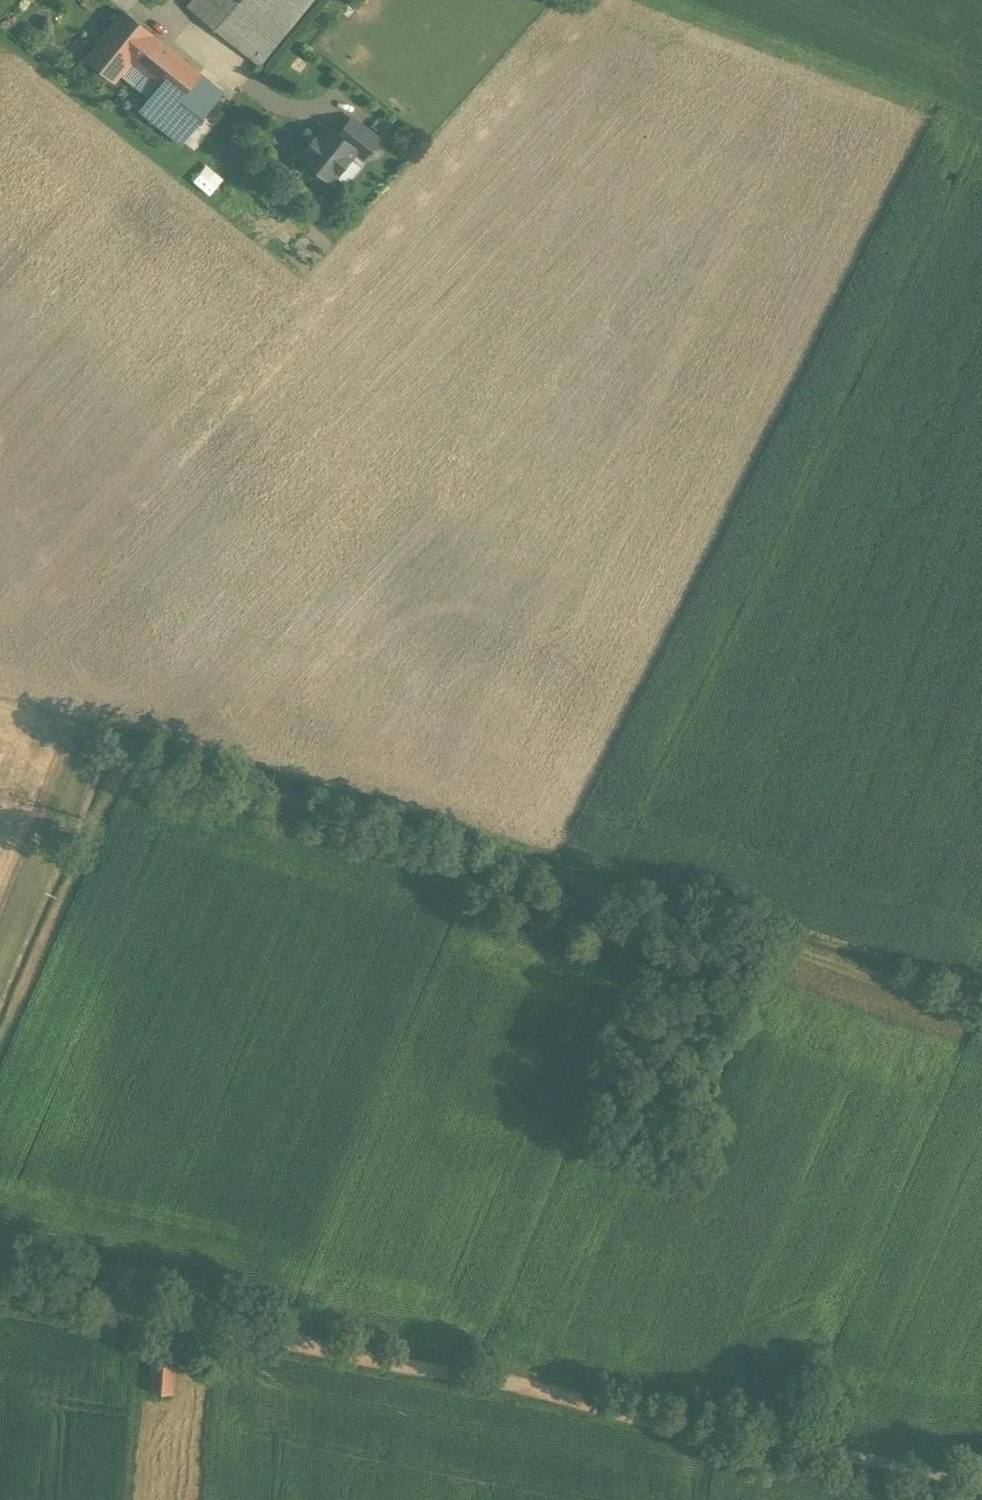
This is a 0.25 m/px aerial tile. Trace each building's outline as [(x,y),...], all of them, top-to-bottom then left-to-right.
[(187,7),(259,65),(312,0),(192,0),(187,7)] [(220,95),(129,16),(90,62),(112,81),(130,60),(160,85),(140,108),(179,142),(220,95)] [(377,139),(351,118),(338,135),(356,149),(355,151),(363,157),(377,139)] [(308,150),(302,158),(330,181),(355,151),(356,149),(338,135),(328,127),(317,140),(314,138),(306,148),(308,150)] [(151,1356),(149,1390),(173,1392),(176,1357),(151,1356)]
